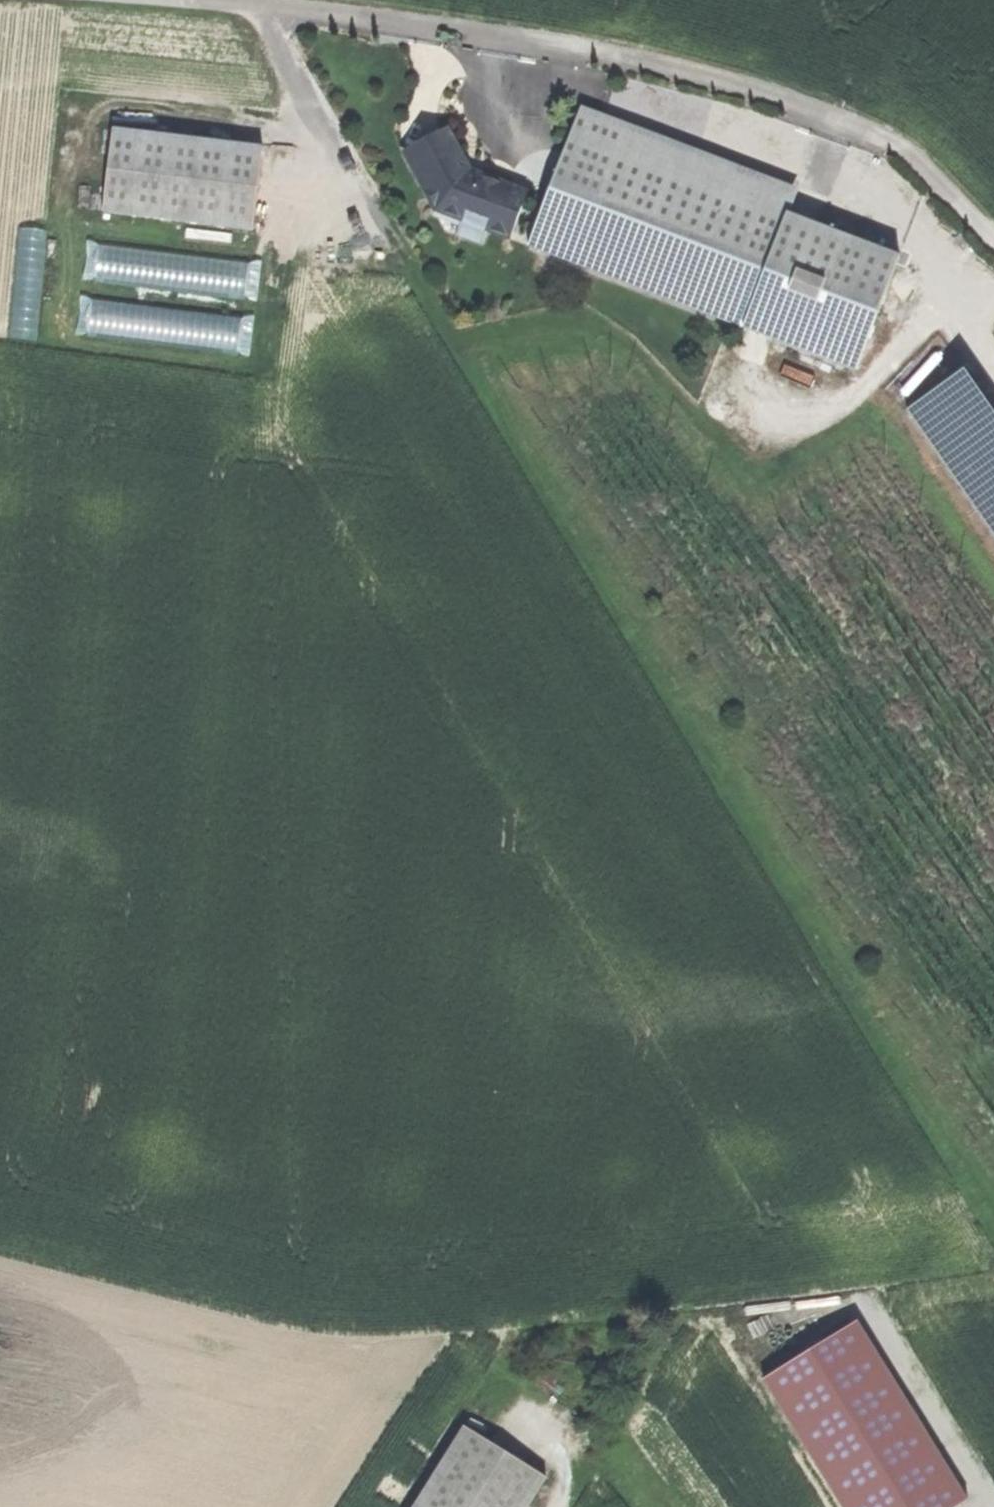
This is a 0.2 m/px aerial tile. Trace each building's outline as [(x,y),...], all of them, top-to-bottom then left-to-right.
[(402,152),(433,209),(459,218),(453,233),(479,243),(485,229),(487,224),(507,231),(505,236),(507,237),(526,190),(467,168),(463,171),(455,158),(461,155),(446,127),(402,152)] [(626,127),(616,153),(788,218),(797,191),(626,127)] [(259,146),(108,131),(100,214),(251,229),(259,146)] [(788,218),(616,153),(573,267),(856,373),(899,259),(788,218)] [(487,224),(485,229),(505,236),(507,231),(487,224)] [(92,277),(257,294),(261,261),(95,245),(92,277)] [(201,314),(201,348),(253,348),(253,313),(201,314)] [(993,463),(993,448),(947,379),(904,409),(959,489),(993,463)] [(959,489),(993,539),(993,463),(959,489)] [(762,1380),(839,1506),(957,1506),(965,1502),(856,1323),(762,1380)] [(487,1442),(462,1427),(414,1503),(418,1506),(420,1506),(447,1506),(487,1442)] [(487,1442),(447,1506),(523,1506),(542,1476),(487,1442)]
